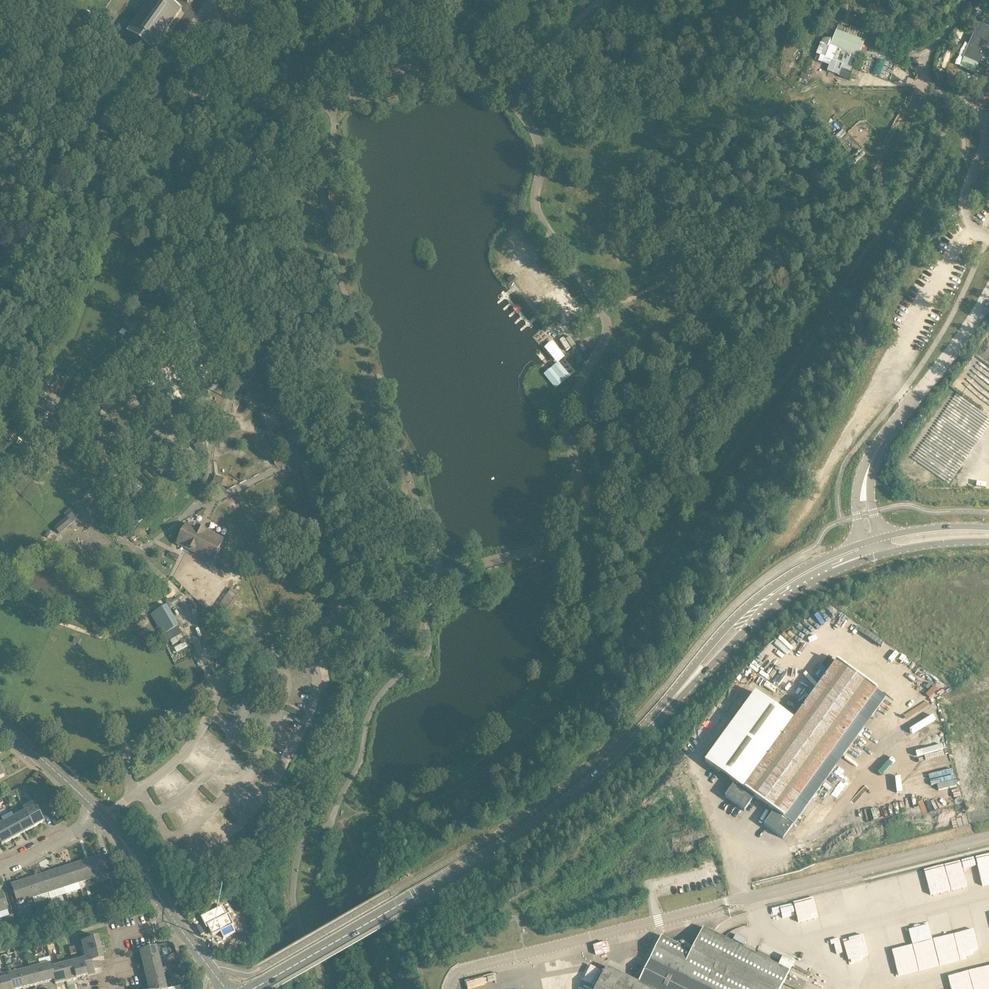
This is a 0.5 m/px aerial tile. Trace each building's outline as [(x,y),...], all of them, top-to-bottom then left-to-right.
[(173,5),(166,0),(151,0),(126,34),(152,52),(181,11),(173,5)] [(978,24),(976,26),(972,37),(970,40),(963,58),(966,60),(978,65),(985,68),(988,58),(988,29),(981,25),(978,24)] [(830,47),(835,49),(853,56),(857,57),(863,41),(836,31),(830,47)] [(824,45),(820,57),(825,59),(829,47),(824,45)] [(835,49),(827,72),(837,75),(840,70),(844,72),(852,75),(854,69),(848,67),(853,56),(835,49)] [(880,59),(874,74),(890,79),(895,64),(880,59)] [(940,70),(934,73),(938,82),(944,78),(940,70)] [(858,164),(867,157),(861,151),(853,158),(858,164)] [(559,320),(554,314),(549,318),(554,325),(559,320)] [(557,341),(548,345),(555,362),(577,353),(570,337),(558,342),(557,341)] [(555,389),(569,377),(558,363),(544,375),(555,389)] [(40,430),(48,436),(55,428),(48,421),(40,430)] [(273,460),(276,467),(282,464),(279,457),(273,460)] [(221,488),(225,479),(215,476),(212,485),(221,488)] [(394,508),(397,504),(389,498),(386,502),(394,508)] [(66,518),(55,528),(60,534),(79,518),(74,512),(73,513),(66,518)] [(195,530),(186,526),(177,544),(213,562),(221,544),(203,535),(205,532),(196,528),(195,530)] [(233,590),(223,603),(229,608),(239,594),(233,590)] [(182,634),(167,605),(150,615),(166,643),(182,634)] [(794,721),(763,699),(755,693),(705,763),(734,784),(725,798),(744,812),(754,798),(773,812),(764,826),(783,840),(793,826),(784,820),(812,781),(819,786),(834,765),(827,760),(876,691),(836,662),(794,721)] [(14,792),(16,796),(25,792),(22,787),(14,792)] [(9,800),(16,796),(14,792),(6,796),(9,800)] [(25,812),(34,828),(45,822),(36,806),(25,812)] [(23,834),(34,828),(25,812),(16,817),(14,818),(23,834)] [(12,840),(23,834),(14,818),(4,824),(12,840)] [(12,840),(4,824),(0,826),(0,842),(2,845),(12,840)] [(103,856),(88,861),(94,879),(109,874),(108,870),(104,859),(103,856)] [(108,870),(113,869),(109,857),(104,859),(108,870)] [(979,859),(980,864),(985,863),(986,869),(988,868),(988,857),(979,859)] [(94,879),(88,861),(73,865),(78,884),(94,879)] [(63,889),(78,884),(73,865),(57,870),(63,888),(63,889)] [(56,890),(63,888),(57,870),(42,875),(48,893),(56,890)] [(33,898),(48,893),(42,875),(27,880),(33,898)] [(17,903),(33,898),(27,880),(12,885),(17,903)] [(223,906),(202,917),(205,924),(207,923),(213,936),(221,932),(224,939),(235,933),(233,926),(234,925),(229,914),(227,915),(223,906)] [(38,909),(40,915),(41,919),(47,917),(46,912),(45,912),(44,907),(38,909)] [(949,912),(929,917),(934,938),(955,932),(949,912)] [(5,918),(8,927),(17,925),(14,915),(5,918)] [(714,934),(703,928),(691,952),(661,937),(638,983),(606,967),(595,988),(781,988),(794,962),(783,956),(778,966),(757,955),(714,934)] [(95,975),(94,971),(101,969),(99,962),(104,960),(99,938),(82,942),(84,949),(81,950),(84,960),(88,977),(95,975)] [(142,962),(159,958),(163,957),(162,950),(161,946),(157,947),(140,952),(142,962)] [(145,973),(162,968),(159,958),(142,962),(145,973)] [(77,979),(88,977),(84,960),(73,962),(77,979)] [(66,982),(77,979),(73,962),(62,965),(66,982)] [(23,988),(19,972),(18,968),(17,963),(13,964),(14,965),(6,967),(7,971),(8,971),(10,978),(13,988),(23,988)] [(51,968),(52,968),(51,964),(41,967),(45,984),(54,981),(55,981),(51,968)] [(55,985),(66,982),(62,965),(52,968),(51,968),(55,981),(54,981),(55,985)] [(34,986),(45,984),(41,967),(30,969),(34,986)] [(148,983),(164,979),(162,968),(145,973),(148,983)] [(34,986),(30,969),(19,972),(23,988),(34,986)] [(526,969),(505,974),(507,984),(528,979),(526,969)] [(970,972),(973,986),(961,988),(988,988),(988,969),(970,972)] [(10,978),(0,981),(0,984),(1,988),(13,988),(10,978)] [(164,979),(148,983),(149,988),(167,988),(164,979)]
